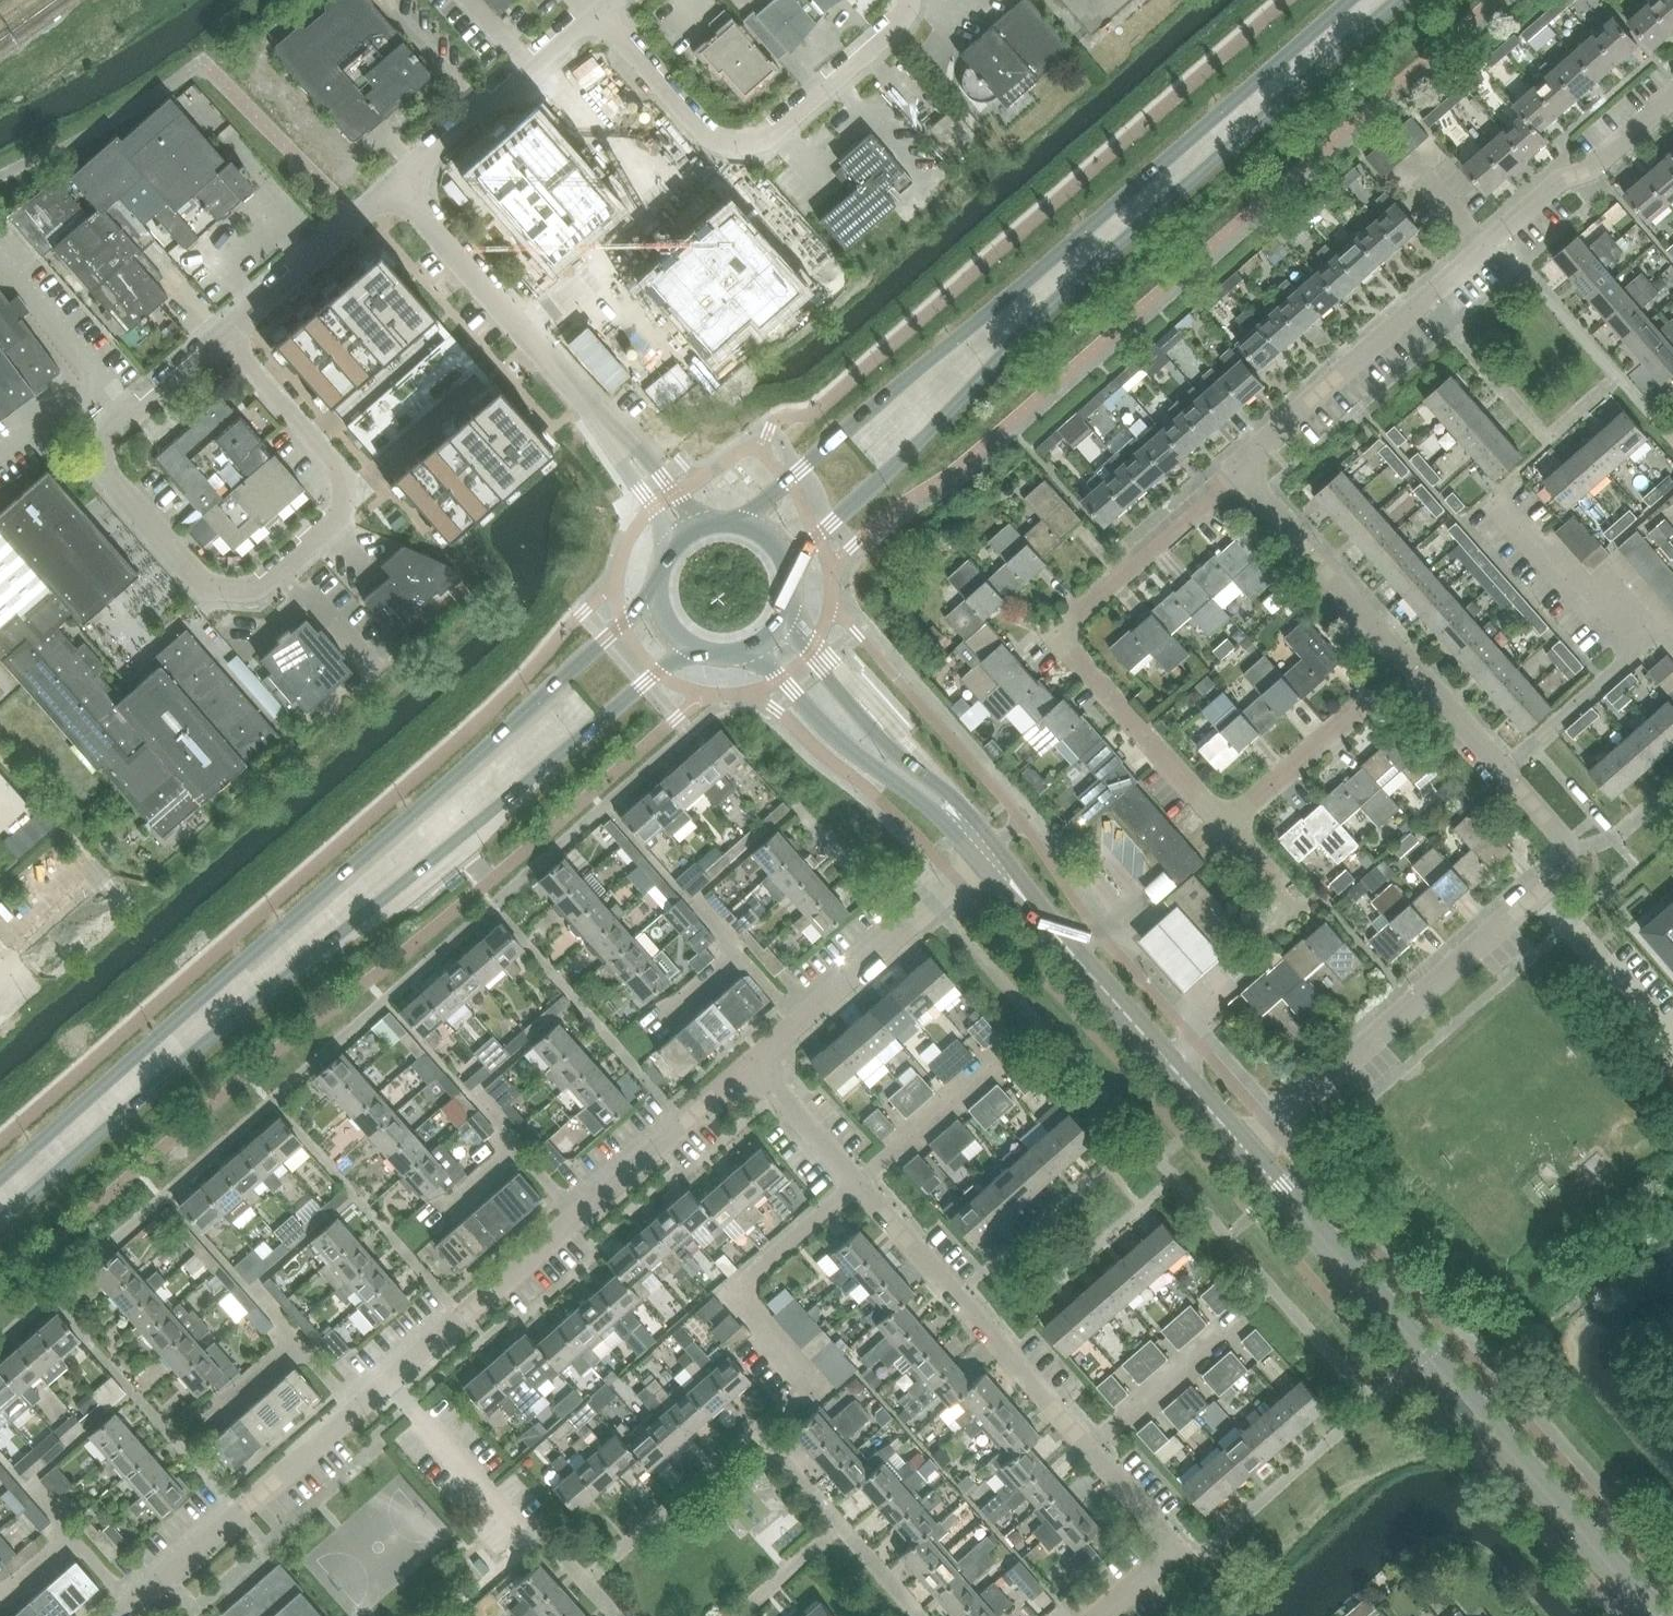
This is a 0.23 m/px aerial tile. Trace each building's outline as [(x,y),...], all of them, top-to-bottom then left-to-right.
[(419,86),(425,81),(426,79),(427,77),(428,74),(428,73),(427,71),(426,69),(422,64),(420,66),(414,59),(416,58),(367,0),(328,0),(326,2),(325,4),(324,6),(324,7),(325,12),(305,28),(303,27),(301,26),(300,27),(298,27),(296,28),(276,44),(275,46),(275,49),(275,51),(276,54),(278,56),(345,135),(348,137),(350,139),(352,139),(353,139),(355,139),(357,138),(364,133),(365,131),(366,129),(366,127),(366,124),(365,122),(409,86),(411,87),(412,88),(414,88),(415,88),(417,88),(419,86)] [(498,15),(515,0),(515,1),(516,0),(485,0),(498,15)] [(743,21),(777,61),(787,52),(789,54),(791,52),(834,2),(838,0),(771,0),(757,12),(755,10),(743,21)] [(997,96),(1006,106),(1073,48),(1031,0),(1022,0),(960,53),(969,64),(966,68),(963,73),(962,78),(962,84),(964,89),(967,94),(971,97),(976,99),(981,101),(987,100),(992,99),(997,96)] [(1091,32),(1127,0),(1062,0),(1091,32)] [(1649,3),(1672,30),(1672,0),(1652,0),(1649,3)] [(1555,1),(1541,14),(1547,22),(1562,9),(1555,1)] [(1649,3),(1629,20),(1653,48),(1672,30),(1649,3)] [(754,89),(758,86),(759,85),(757,84),(761,81),(762,82),(766,78),(765,77),(771,72),(772,73),(774,72),(773,71),(775,68),(768,61),(769,60),(726,11),(717,19),(723,26),(706,41),(707,43),(701,48),(700,47),(699,48),(700,49),(697,52),(699,54),(698,55),(699,56),(700,56),(706,61),(705,62),(709,67),(710,66),(715,72),(714,72),(715,74),(716,73),(718,75),(720,73),(721,74),(722,73),(729,81),(728,82),(729,83),(730,82),(736,89),(735,90),(736,91),(737,90),(743,97),(746,94),(747,95),(749,94),(747,93),(753,88),(754,89)] [(1613,17),(1593,34),(1617,62),(1637,44),(1613,17)] [(1535,19),(1521,32),(1527,39),(1542,26),(1535,19)] [(1514,32),(1499,45),(1506,53),(1520,40),(1514,32)] [(1593,34),(1574,51),(1598,79),(1617,62),(1593,34)] [(1506,53),(1499,45),(1484,58),(1491,65),(1506,53)] [(1574,51),(1554,68),(1578,96),(1598,79),(1574,51)] [(1544,77),(1535,85),(1559,113),(1578,96),(1554,68),(1547,61),(1538,69),(1544,77)] [(1484,78),(1477,70),(1463,83),(1469,90),(1484,78)] [(1514,103),(1523,113),(1524,112),(1539,130),(1559,113),(1535,85),(1514,103)] [(1458,87),(1444,100),(1450,108),(1465,95),(1458,87)] [(100,214),(105,209),(117,199),(128,211),(139,201),(151,207),(151,208),(151,209),(151,211),(151,213),(159,222),(155,225),(158,229),(161,231),(162,232),(164,232),(166,232),(167,231),(179,245),(181,246),(182,247),(184,247),(185,247),(186,247),(187,246),(190,244),(212,224),(213,223),(214,222),(214,220),(215,219),(214,217),(214,216),(223,207),(236,196),(238,197),(239,197),(241,197),(243,197),(244,196),(249,192),(250,190),(251,189),(251,187),(251,186),(251,184),(250,183),(245,178),(246,176),(246,172),(246,171),(245,169),(241,165),(237,168),(230,160),(226,163),(221,158),(169,98),(120,141),(116,136),(68,178),(100,214)] [(1438,105),(1423,118),(1430,126),(1444,113),(1438,105)] [(1523,113),(1504,129),(1528,157),(1548,140),(1539,130),(1524,112),(1523,113)] [(1411,116),(1399,126),(1417,146),(1429,135),(1411,116)] [(529,124),(476,171),(552,259),(605,213),(529,124)] [(1399,126),(1388,136),(1406,156),(1417,146),(1399,126)] [(1504,129),(1484,147),(1508,175),(1528,157),(1504,129)] [(832,172),(844,185),(849,192),(818,219),(843,248),(895,204),(885,193),(892,186),(899,194),(913,181),(870,133),(838,161),(841,165),(832,172)] [(1388,136),(1377,146),(1394,166),(1406,156),(1388,136)] [(1394,166),(1377,146),(1365,156),(1383,176),(1394,166)] [(1508,175),(1484,147),(1463,165),(1488,193),(1508,175)] [(1646,176),(1670,204),(1672,201),(1672,168),(1665,159),(1646,176)] [(1356,165),(1341,178),(1348,186),(1363,173),(1356,165)] [(58,179),(7,216),(42,257),(53,247),(127,333),(169,297),(135,259),(143,252),(155,242),(128,211),(117,199),(105,209),(100,214),(68,178),(64,174),(58,179)] [(1670,204),(1646,176),(1625,194),(1649,221),(1670,204)] [(1336,183),(1321,196),(1328,204),(1343,191),(1336,183)] [(1387,191),(1377,200),(1387,211),(1377,220),(1399,245),(1419,228),(1397,202),(1387,191)] [(1316,200),(1302,213),(1309,221),(1323,208),(1316,200)] [(728,212),(649,284),(705,349),(746,313),(755,324),(765,315),(794,289),(728,212)] [(1297,218),(1282,231),(1289,239),(1304,226),(1297,218)] [(1377,220),(1357,237),(1379,263),(1399,245),(1377,220)] [(1554,257),(1572,279),(1617,240),(1608,230),(1590,246),(1580,235),(1554,257)] [(1277,235),(1263,248),(1270,255),(1284,243),(1277,235)] [(1622,236),(1617,240),(1625,250),(1628,248),(1629,244),(1622,236)] [(1357,237),(1338,255),(1360,280),(1379,263),(1357,237)] [(1572,279),(1590,299),(1616,277),(1607,266),(1625,250),(1617,240),(1572,279)] [(1327,243),(1317,252),(1327,264),(1318,272),(1340,297),(1360,280),(1338,255),(1327,243)] [(358,269),(274,343),(284,355),(289,361),(298,371),(304,378),(329,406),(331,404),(406,339),(433,314),(407,286),(403,280),(391,267),(377,252),(358,269)] [(1258,252),(1243,265),(1250,273),(1265,260),(1258,252)] [(1238,270),(1224,282),(1231,290),(1245,277),(1238,270)] [(1318,272),(1299,289),(1321,314),(1340,297),(1318,272)] [(1590,299),(1608,320),(1652,282),(1644,272),(1625,288),(1616,277),(1590,299)] [(1660,276),(1653,282),(1659,290),(1663,286),(1663,281),(1660,276)] [(1289,297),(1279,306),(1301,331),(1321,314),(1299,289),(1298,289),(1288,278),(1279,285),(1289,297)] [(1608,320),(1626,340),(1651,318),(1642,308),(1661,292),(1652,282),(1608,320)] [(1219,286),(1204,299),(1211,307),(1226,294),(1219,286)] [(35,389),(48,380),(53,376),(60,371),(61,371),(20,316),(28,310),(23,303),(18,296),(10,302),(0,289),(0,415),(35,389)] [(1279,306),(1260,323),(1282,348),(1301,331),(1279,306)] [(1247,309),(1236,319),(1248,333),(1239,341),(1262,366),(1282,348),(1260,323),(1247,309)] [(1191,311),(1176,324),(1183,332),(1198,319),(1191,311)] [(1643,361),(1672,336),(1672,318),(1660,329),(1651,318),(1626,340),(1643,361)] [(1171,328),(1157,341),(1163,349),(1178,336),(1171,328)] [(449,329),(429,347),(458,379),(478,362),(449,329)] [(1643,361),(1662,382),(1672,373),(1672,336),(1643,361)] [(1152,346),(1137,358),(1144,366),(1157,355),(1159,353),(1152,346)] [(1233,367),(1223,376),(1245,402),(1265,384),(1232,346),(1222,354),(1233,367)] [(1157,355),(1144,366),(1152,376),(1165,364),(1157,355)] [(1132,363),(1118,376),(1124,383),(1139,371),(1132,363)] [(1214,366),(1202,376),(1211,386),(1203,394),(1225,419),(1245,402),(1223,376),(1214,366)] [(1427,399),(1444,418),(1471,395),(1453,375),(1427,399)] [(494,379),(391,472),(447,534),(550,442),(494,379)] [(1112,380),(1098,393),(1104,401),(1119,388),(1112,380)] [(1195,385),(1176,403),(1183,411),(1206,436),(1225,419),(1203,394),(1195,385)] [(1444,418),(1461,438),(1488,414),(1471,395),(1444,418)] [(1092,398),(1078,410),(1085,418),(1099,405),(1092,398)] [(158,463),(202,515),(274,454),(267,446),(240,415),(237,417),(226,403),(215,402),(158,451),(158,463)] [(1174,419),(1164,428),(1186,453),(1206,436),(1183,411),(1176,403),(1167,411),(1174,419)] [(1626,410),(1605,428),(1629,454),(1649,436),(1626,410)] [(1461,438),(1479,457),(1505,434),(1488,414),(1461,438)] [(1073,415),(1058,428),(1065,436),(1080,423),(1073,415)] [(1156,421),(1137,438),(1166,471),(1186,453),(1164,428),(1163,429),(1156,421)] [(1387,432),(1399,445),(1407,438),(1395,424),(1387,432)] [(1605,428),(1586,445),(1609,471),(1629,454),(1605,428)] [(1053,432),(1038,445),(1045,453),(1060,440),(1053,432)] [(1505,434),(1479,457),(1496,477),(1523,454),(1505,434)] [(1136,436),(1116,453),(1124,463),(1147,488),(1166,471),(1137,438),(1136,436)] [(1380,450),(1391,463),(1399,456),(1387,443),(1380,450)] [(1586,445),(1566,462),(1590,488),(1609,471),(1586,445)] [(1410,458),(1422,471),(1431,464),(1419,451),(1410,458)] [(202,515),(186,529),(187,530),(195,539),(202,547),(218,533),(232,549),(264,522),(263,520),(261,518),(270,510),(274,514),(275,513),(282,507),(279,503),(293,490),(294,483),(283,470),(285,468),(274,454),(202,515)] [(1115,471),(1105,480),(1127,505),(1147,488),(1124,463),(1116,454),(1106,462),(1115,471)] [(1411,469),(1399,456),(1391,463),(1403,477),(1411,469)] [(1590,488),(1566,462),(1546,480),(1570,506),(1590,488)] [(1442,477),(1431,464),(1422,471),(1434,485),(1442,477)] [(1317,493),(1335,513),(1362,490),(1344,470),(1317,493)] [(8,618),(14,625),(23,618),(20,616),(44,596),(49,591),(56,586),(77,610),(80,613),(86,620),(137,575),(93,526),(95,524),(51,476),(48,472),(0,515),(0,625),(8,618)] [(1095,489),(1084,498),(1104,520),(1107,523),(1110,520),(1127,505),(1105,480),(1099,474),(1089,482),(1095,489)] [(1657,486),(1664,495),(1672,487),(1672,478),(1670,474),(1657,486)] [(1641,475),(1631,484),(1641,494),(1651,485),(1641,475)] [(1044,518),(1025,535),(1045,557),(1067,538),(1065,536),(1084,519),(1047,478),(1025,497),(1044,518)] [(1422,482),(1414,489),(1426,503),(1434,495),(1422,482)] [(1643,498),(1651,506),(1664,495),(1657,486),(1643,498)] [(1335,513),(1352,533),(1379,510),(1362,490),(1335,513)] [(1446,498),(1458,511),(1466,504),(1454,490),(1446,498)] [(1434,495),(1426,503),(1438,516),(1446,509),(1434,495)] [(1618,520),(1625,529),(1638,517),(1631,509),(1618,520)] [(1352,533),(1370,553),(1396,529),(1379,510),(1352,533)] [(1557,531),(1566,541),(1585,524),(1576,514),(1565,524),(1557,531)] [(401,515),(389,525),(395,531),(407,521),(401,515)] [(1604,533),(1612,541),(1625,529),(1618,520),(1604,533)] [(1009,561),(989,579),(1010,602),(1032,582),(1030,580),(1048,563),(1044,559),(1045,557),(1025,535),(1012,521),(991,541),(1009,561)] [(1449,529),(1461,542),(1469,534),(1457,521),(1449,529)] [(1566,541),(1575,552),(1594,534),(1585,524),(1566,541)] [(1649,533),(1661,546),(1669,538),(1658,525),(1649,533)] [(1370,553),(1387,572),(1413,549),(1396,529),(1370,553)] [(1619,547),(1628,557),(1647,540),(1638,530),(1619,547)] [(1481,548),(1469,534),(1461,542),(1472,555),(1481,548)] [(1575,552),(1583,561),(1603,544),(1594,534),(1575,552)] [(1192,575),(1194,577),(1195,576),(1214,597),(1233,579),(1251,599),(1274,579),(1237,538),(1218,555),(1216,553),(1192,575)] [(1661,546),(1672,559),(1672,558),(1672,543),(1669,538),(1661,546)] [(1628,557),(1636,567),(1656,550),(1647,540),(1628,557)] [(1603,544),(1583,561),(1592,571),(1611,554),(1603,544)] [(389,576),(362,599),(393,634),(413,616),(411,613),(436,591),(439,594),(459,577),(449,565),(403,545),(380,565),(389,576)] [(1387,572),(1404,592),(1431,568),(1413,549),(1387,572)] [(1636,567),(1645,577),(1665,560),(1656,550),(1636,567)] [(947,616),(966,638),(987,620),(987,619),(1006,602),(1008,603),(1010,602),(989,579),(971,558),(949,578),(967,598),(947,616)] [(1654,587),(1672,570),(1665,560),(1645,577),(1654,587)] [(1495,581),(1504,574),(1492,561),(1484,568),(1495,581)] [(1404,592),(1421,611),(1448,588),(1431,568),(1404,592)] [(1662,597),(1672,588),(1672,570),(1654,587),(1662,597)] [(1515,587),(1504,574),(1495,581),(1507,594),(1515,587)] [(1152,611),(1153,613),(1154,612),(1173,633),(1192,616),(1210,636),(1232,617),(1214,597),(1195,576),(1194,577),(1177,592),(1176,590),(1152,611)] [(460,580),(449,590),(458,601),(469,590),(460,580)] [(96,770),(100,766),(163,838),(238,771),(279,735),(186,629),(153,659),(159,666),(122,700),(99,674),(106,668),(85,643),(78,649),(58,627),(77,610),(56,586),(49,591),(44,596),(20,616),(23,618),(14,625),(8,618),(0,625),(0,659),(96,770)] [(1278,587),(1262,601),(1273,613),(1289,599),(1278,587)] [(1421,611),(1439,631),(1465,607),(1448,588),(1421,611)] [(1670,606),(1672,604),(1672,588),(1662,597),(1670,606)] [(1299,597),(1291,604),(1299,614),(1307,607),(1299,597)] [(1519,607),(1530,620),(1538,613),(1527,600),(1519,607)] [(1465,607),(1439,631),(1456,650),(1483,627),(1474,617),(1481,610),(1473,601),(1465,607)] [(1154,612),(1153,613),(1137,628),(1135,627),(1111,648),(1132,671),(1151,653),(1170,673),(1171,672),(1177,666),(1191,654),(1173,633),(1154,612)] [(1550,626),(1538,613),(1530,620),(1542,633),(1550,626)] [(1303,657),(1284,675),(1302,695),(1301,697),(1303,699),(1327,678),(1325,675),(1343,658),(1307,617),(1285,637),(1303,657)] [(279,642),(272,648),(260,658),(271,671),(261,680),(292,715),(301,706),(305,711),(352,671),(341,659),(344,656),(321,629),(317,632),(311,625),(306,619),(291,632),(288,629),(276,639),(279,642)] [(963,679),(981,700),(1022,663),(1006,645),(1008,643),(987,620),(966,638),(964,640),(983,661),(963,679)] [(1483,627),(1456,650),(1473,670),(1500,646),(1491,636),(1498,630),(1490,620),(1483,627)] [(934,627),(928,633),(938,644),(945,638),(934,627)] [(1241,629),(1233,636),(1239,644),(1247,637),(1241,629)] [(1247,637),(1239,644),(1250,656),(1258,649),(1247,637)] [(1565,660),(1573,652),(1562,639),(1553,646),(1565,660)] [(1473,670),(1491,689),(1517,666),(1500,646),(1473,670)] [(1585,665),(1573,652),(1565,660),(1577,673),(1585,665)] [(1659,681),(1672,669),(1672,660),(1667,653),(1649,669),(1659,681)] [(1263,694),(1243,711),(1262,732),(1260,733),(1262,736),(1286,714),(1284,712),(1301,697),(1302,695),(1284,675),(1266,654),(1245,674),(1263,694)] [(1020,702),(1038,722),(1061,702),(1040,679),(1038,681),(1022,663),(981,700),(992,712),(1000,721),(1020,702)] [(1182,671),(1177,666),(1171,672),(1176,676),(1182,671)] [(1491,689),(1508,709),(1534,685),(1517,666),(1491,689)] [(1668,691),(1672,687),(1672,669),(1659,681),(1668,691)] [(1634,672),(1620,684),(1627,692),(1641,680),(1634,672)] [(1209,676),(1197,686),(1204,694),(1216,684),(1209,676)] [(1627,692),(1620,684),(1607,696),(1620,711),(1633,700),(1627,692)] [(1534,685),(1508,709),(1526,729),(1552,706),(1534,685)] [(1262,732),(1243,711),(1225,691),(1203,711),(1221,731),(1212,739),(1201,750),(1221,773),(1245,752),(1243,749),(1260,733),(1262,732)] [(1063,737),(1081,758),(1104,738),(1083,714),(1081,716),(1065,698),(1061,702),(1038,722),(1024,734),(1043,756),(1063,737)] [(1649,717),(1672,744),(1672,703),(1670,699),(1649,717)] [(962,700),(952,709),(960,718),(970,710),(962,700)] [(970,710),(960,718),(971,730),(992,712),(981,700),(970,710)] [(1594,707),(1581,718),(1587,726),(1601,715),(1594,707)] [(1649,717),(1629,735),(1653,762),(1672,744),(1649,717)] [(1587,726),(1581,718),(1567,730),(1574,738),(1587,726)] [(719,730),(699,748),(722,773),(742,755),(719,730)] [(1361,766),(1363,768),(1364,767),(1383,788),(1402,770),(1421,791),(1442,771),(1405,730),(1387,746),(1385,744),(1361,766)] [(1629,735),(1610,752),(1633,779),(1653,762),(1629,735)] [(1098,819),(1112,806),(1137,784),(1139,782),(1123,763),(1125,762),(1106,741),(1104,738),(1081,758),(1099,779),(1079,797),(1098,819)] [(699,748),(680,765),(702,790),(713,803),(714,804),(734,787),(722,773),(699,748)] [(1633,779),(1610,752),(1590,769),(1613,797),(1633,779)] [(680,765),(660,782),(682,808),(702,790),(680,765)] [(1320,803),(1322,805),(1323,804),(1342,825),(1362,807),(1380,827),(1401,808),(1383,788),(1364,767),(1363,768),(1346,783),(1344,781),(1320,803)] [(1456,774),(1449,780),(1446,783),(1455,794),(1459,790),(1465,785),(1456,774)] [(1,832),(6,837),(0,843),(0,846),(15,863),(52,830),(36,812),(32,815),(0,779),(0,833),(1,832)] [(1044,780),(1036,787),(1041,794),(1049,787),(1044,780)] [(640,800),(663,825),(672,836),(692,818),(682,808),(660,782),(640,800)] [(1137,784),(1112,806),(1182,884),(1206,862),(1137,784)] [(1461,792),(1457,795),(1466,805),(1469,802),(1475,797),(1466,787),(1461,792)] [(640,800),(620,817),(642,843),(648,849),(657,841),(652,834),(663,825),(640,800)] [(783,802),(763,819),(769,827),(789,809),(783,802)] [(1323,804),(1322,805),(1305,820),(1303,818),(1280,839),(1301,862),(1321,844),(1339,864),(1361,845),(1342,825),(1323,804)] [(1473,849),(1453,866),(1472,887),(1471,888),(1473,890),(1497,869),(1495,867),(1513,851),(1476,809),(1455,828),(1473,849)] [(1409,816),(1399,825),(1408,836),(1418,827),(1409,816)] [(603,825),(621,845),(628,839),(610,819),(603,825)] [(763,819),(743,837),(750,844),(769,827),(763,819)] [(1081,823),(1073,830),(1079,836),(1086,829),(1081,823)] [(752,854),(741,864),(749,873),(760,863),(762,865),(770,874),(795,852),(777,832),(752,854)] [(743,837),(724,854),(730,861),(750,844),(743,837)] [(621,845),(638,865),(645,859),(628,839),(621,845)] [(1402,857),(1411,849),(1403,841),(1394,849),(1402,857)] [(1432,885),(1412,903),(1433,926),(1456,905),(1454,903),(1471,888),(1472,887),(1453,866),(1435,846),(1414,865),(1432,885)] [(1365,851),(1358,857),(1368,869),(1375,863),(1376,862),(1365,851)] [(770,874),(787,894),(812,871),(795,852),(770,874)] [(724,854),(705,871),(711,878),(730,861),(724,854)] [(564,859),(538,881),(556,901),(582,879),(577,874),(564,859)] [(638,865),(656,884),(662,879),(645,859),(638,865)] [(1381,863),(1379,866),(1383,870),(1391,880),(1397,874),(1385,860),(1381,863)] [(711,878),(705,871),(696,862),(675,880),(690,897),(711,878)] [(1379,866),(1364,879),(1376,893),(1391,880),(1383,870),(1379,866)] [(1346,869),(1329,883),(1338,893),(1354,878),(1346,869)] [(787,894),(804,914),(830,891),(812,871),(787,894)] [(1143,891),(1156,906),(1179,886),(1166,871),(1143,891)] [(554,903),(554,908),(560,915),(565,915),(567,914),(573,921),(599,899),(582,879),(556,901),(554,903)] [(656,884),(673,904),(680,898),(662,879),(656,884)] [(1195,880),(1171,901),(1175,906),(1192,925),(1210,945),(1225,932),(1234,923),(1195,880)] [(1433,926),(1412,903),(1394,883),(1373,901),(1391,922),(1370,940),(1391,963),(1415,942),(1413,939),(1430,924),(1432,926),(1433,926)] [(704,896),(722,917),(729,910),(711,890),(704,896)] [(830,891),(804,914),(792,924),(799,933),(812,922),(822,934),(847,911),(830,891)] [(678,934),(687,926),(697,918),(680,898),(673,904),(661,914),(678,934)] [(571,923),(571,928),(577,935),(582,935),(584,934),(590,941),(616,919),(622,913),(615,905),(609,911),(599,899),(573,921),(571,923)] [(1642,930),(1672,966),(1672,903),(1642,930)] [(1184,991),(1223,957),(1212,944),(1179,906),(1140,940),(1184,991)] [(739,937),(747,930),(758,920),(749,910),(738,920),(729,910),(722,917),(739,937)] [(687,926),(680,932),(698,953),(705,947),(715,939),(706,929),(705,927),(697,918),(687,926)] [(588,943),(588,947),(594,955),(599,955),(601,954),(607,961),(633,939),(616,919),(590,941),(588,943)] [(1284,957),(1286,959),(1287,958),(1305,978),(1324,961),(1343,982),(1364,962),(1328,921),(1309,938),(1307,935),(1284,957)] [(480,941),(502,966),(512,978),(520,971),(510,959),(523,948),(501,923),(480,941)] [(739,937),(756,956),(764,950),(763,949),(747,930),(739,937)] [(606,962),(605,967),(611,974),(617,975),(618,974),(625,981),(650,959),(657,952),(640,933),(633,939),(607,961),(606,962)] [(480,941),(460,958),(482,984),(502,966),(480,941)] [(764,950),(756,956),(774,976),(785,967),(767,946),(763,949),(764,950)] [(929,957),(909,974),(933,1001),(953,983),(929,957)] [(460,958),(440,976),(463,1001),(482,984),(460,958)] [(1287,958),(1286,959),(1269,974),(1267,972),(1263,975),(1261,978),(1244,993),(1242,994),(1263,1017),(1284,998),(1302,1018),(1323,999),(1305,978),(1287,958)] [(650,959),(625,981),(642,1001),(668,979),(650,959)] [(909,974),(890,991),(913,1018),(923,1010),(930,1018),(940,1009),(933,1001),(909,974)] [(750,975),(740,977),(756,995),(762,989),(750,975)] [(440,976),(421,993),(443,1018),(463,1001),(440,976)] [(740,977),(712,1001),(736,1028),(763,1003),(756,995),(740,977)] [(890,991),(871,1008),(894,1035),(913,1018),(890,991)] [(443,1018),(421,993),(400,1011),(433,1048),(443,1040),(432,1028),(443,1018)] [(563,994),(543,1012),(549,1020),(570,1001),(563,994)] [(712,1001),(685,1026),(708,1052),(736,1028),(712,1001)] [(871,1008),(851,1026),(874,1053),(894,1035),(871,1008)] [(976,1009),(969,1015),(975,1022),(982,1016),(976,1009)] [(543,1012),(523,1029),(529,1037),(549,1020),(543,1012)] [(382,1019),(400,1039),(407,1033),(389,1013),(382,1019)] [(967,1028),(985,1048),(999,1036),(982,1016),(975,1022),(967,1028)] [(534,1045),(552,1065),(577,1043),(559,1023),(534,1045)] [(708,1052),(685,1026),(657,1051),(680,1077),(708,1052)] [(851,1026),(832,1043),(855,1070),(863,1079),(883,1062),(874,1053),(851,1026)] [(523,1029),(503,1047),(510,1054),(529,1037),(523,1029)] [(400,1039),(417,1058),(425,1052),(407,1033),(400,1039)] [(958,1038),(943,1051),(960,1070),(975,1057),(958,1038)] [(552,1065),(545,1072),(562,1092),(570,1085),(595,1063),(577,1043),(552,1065)] [(855,1070),(832,1043),(810,1061),(834,1088),(855,1070)] [(503,1047),(483,1064),(490,1072),(510,1054),(503,1047)] [(960,1070),(943,1051),(928,1063),(946,1083),(960,1070)] [(417,1058),(411,1064),(428,1084),(435,1078),(442,1071),(429,1056),(425,1052),(417,1058)] [(328,1088),(335,1096),(360,1074),(342,1054),(317,1076),(318,1077),(315,1079),(315,1083),(321,1090),(325,1091),(328,1088)] [(646,1070),(653,1064),(654,1063),(649,1057),(641,1064),(644,1068),(646,1070)] [(1008,1074),(1025,1094),(1039,1081),(1022,1062),(1008,1074)] [(570,1085),(587,1105),(612,1083),(595,1063),(570,1085)] [(490,1072),(483,1064),(463,1082),(469,1090),(490,1072)] [(664,1077),(653,1064),(646,1070),(657,1083),(664,1077)] [(435,1078),(452,1097),(459,1091),(442,1071),(435,1078)] [(908,1072),(899,1080),(903,1085),(913,1077),(908,1072)] [(913,1077),(903,1085),(921,1105),(936,1092),(918,1072),(913,1077)] [(492,1082),(485,1088),(503,1109),(510,1102),(520,1094),(502,1073),(492,1082)] [(335,1096),(352,1116),(378,1093),(360,1074),(335,1096)] [(612,1083),(587,1105),(605,1125),(630,1103),(612,1083)] [(998,1083),(983,1096),(1000,1115),(1015,1102),(998,1083)] [(921,1105),(903,1085),(889,1098),(906,1118),(921,1105)] [(466,1119),(466,1120),(477,1110),(459,1091),(452,1097),(469,1116),(466,1119)] [(352,1116),(370,1135),(395,1113),(378,1093),(352,1116)] [(1000,1115),(983,1096),(968,1109),(986,1128),(1000,1115)] [(503,1109),(520,1128),(528,1122),(510,1102),(503,1109)] [(863,1121),(880,1141),(896,1127),(878,1108),(863,1121)] [(477,1110),(466,1120),(485,1140),(495,1131),(485,1119),(477,1110)] [(370,1135),(387,1155),(412,1133),(395,1113),(370,1135)] [(1068,1113),(1048,1131),(1072,1158),(1092,1141),(1068,1113)] [(958,1117),(944,1130),(961,1150),(976,1137),(958,1117)] [(278,1118),(258,1135),(280,1160),(301,1142),(278,1118)] [(1038,1121),(1019,1138),(1028,1149),(1052,1176),(1072,1158),(1048,1131),(1038,1121)] [(520,1128),(538,1148),(545,1142),(528,1122),(520,1128)] [(961,1150),(944,1130),(929,1143),(946,1163),(961,1150)] [(387,1155),(404,1174),(429,1152),(412,1133),(387,1155)] [(564,1134),(554,1143),(564,1153),(573,1145),(564,1134)] [(238,1153),(260,1178),(271,1191),(281,1182),(270,1170),(280,1160),(258,1135),(238,1153)] [(545,1142),(538,1148),(556,1169),(566,1160),(548,1140),(545,1142)] [(404,1174),(399,1179),(408,1189),(412,1190),(415,1187),(422,1195),(427,1200),(429,1198),(445,1191),(466,1173),(439,1143),(429,1152),(404,1174)] [(760,1146),(740,1165),(762,1189),(761,1190),(766,1195),(775,1205),(785,1217),(795,1209),(784,1197),(778,1190),(790,1179),(760,1146)] [(1002,1158),(1009,1166),(1033,1193),(1052,1176),(1028,1149),(1018,1158),(1011,1150),(1002,1158)] [(238,1153),(219,1170),(251,1206),(259,1199),(249,1188),(260,1178),(238,1153)] [(918,1153),(903,1166),(921,1185),(936,1172),(918,1153)] [(740,1165),(719,1183),(755,1223),(764,1214),(755,1204),(766,1195),(761,1190),(762,1189),(740,1165)] [(1009,1166),(990,1183),(1013,1210),(1033,1193),(1009,1166)] [(199,1187),(221,1212),(231,1224),(251,1206),(219,1170),(199,1187)] [(519,1172),(491,1196),(514,1223),(542,1198),(519,1172)] [(719,1183),(699,1200),(699,1201),(721,1225),(732,1215),(745,1231),(755,1223),(719,1183)] [(990,1183),(970,1201),(994,1228),(1013,1210),(990,1183)] [(221,1212),(199,1187),(179,1205),(201,1230),(221,1212)] [(341,1188),(321,1206),(328,1214),(349,1196),(341,1188)] [(688,1189),(667,1207),(690,1231),(700,1222),(713,1238),(714,1237),(724,1228),(721,1225),(699,1201),(699,1200),(688,1189)] [(491,1196),(463,1220),(486,1247),(514,1223),(491,1196)] [(953,1201),(942,1211),(950,1219),(973,1246),(994,1228),(970,1201),(960,1210),(953,1201)] [(321,1206),(300,1224),(307,1232),(328,1214),(321,1206)] [(161,1214),(179,1234),(187,1227),(169,1207),(161,1214)] [(667,1207),(647,1225),(683,1264),(692,1256),(683,1246),(694,1236),(690,1231),(667,1207)] [(312,1241),(330,1261),(355,1239),(337,1219),(312,1241)] [(486,1247),(463,1220),(435,1245),(458,1271),(486,1247)] [(1164,1223),(1144,1241),(1167,1268),(1188,1250),(1164,1223)] [(300,1224),(281,1241),(288,1249),(307,1232),(300,1224)] [(647,1225),(627,1243),(649,1267),(660,1257),(674,1273),(683,1264),(647,1225)] [(179,1234),(197,1254),(204,1247),(187,1227),(179,1234)] [(714,1237),(713,1238),(719,1245),(730,1235),(724,1228),(714,1237)] [(830,1276),(838,1285),(878,1250),(860,1229),(829,1256),(840,1267),(830,1276)] [(318,1272),(335,1291),(372,1258),(355,1239),(330,1261),(318,1272)] [(281,1241),(262,1259),(269,1267),(288,1249),(281,1241)] [(1144,1241),(1124,1259),(1148,1286),(1167,1268),(1144,1241)] [(627,1243),(605,1261),(617,1274),(617,1273),(639,1297),(638,1297),(641,1301),(651,1293),(642,1282),(653,1272),(649,1267),(627,1243)] [(197,1254),(214,1273),(222,1267),(204,1247),(197,1254)] [(269,1267),(262,1259),(253,1249),(233,1267),(249,1285),(269,1267)] [(862,1281),(871,1292),(896,1270),(878,1250),(838,1285),(846,1295),(862,1281)] [(92,1274),(110,1294),(136,1272),(118,1251),(92,1274)] [(692,1256),(683,1264),(689,1272),(692,1275),(701,1267),(692,1256)] [(355,1291),(363,1300),(389,1277),(372,1258),(335,1291),(332,1294),(341,1304),(355,1291)] [(1124,1259),(1105,1276),(1128,1303),(1148,1286),(1124,1259)] [(683,1264),(674,1273),(680,1280),(689,1272),(683,1264)] [(214,1273),(232,1293),(239,1286),(222,1267),(214,1273)] [(874,1327),(878,1324),(877,1323),(901,1302),(902,1303),(914,1291),(896,1270),(871,1292),(865,1298),(875,1309),(866,1317),(874,1327)] [(128,1314),(153,1292),(165,1281),(156,1271),(144,1282),(136,1272),(110,1294),(128,1314)] [(617,1273),(617,1274),(597,1291),(632,1331),(641,1322),(632,1312),(643,1303),(641,1301),(638,1297),(639,1297),(617,1273)] [(1105,1276),(1085,1293),(1109,1320),(1128,1303),(1105,1276)] [(389,1277),(363,1300),(356,1307),(374,1327),(407,1298),(389,1277)] [(263,1285),(280,1305),(288,1298),(270,1278),(263,1285)] [(1200,1297),(1219,1316),(1234,1302),(1217,1282),(1200,1297)] [(232,1293),(249,1312),(256,1305),(239,1286),(232,1293)] [(597,1291),(576,1309),(602,1338),(612,1328),(622,1339),(623,1338),(632,1331),(597,1291)] [(128,1314),(145,1334),(170,1312),(153,1292),(128,1314)] [(1085,1293),(1066,1310),(1090,1338),(1109,1320),(1085,1293)] [(715,1296),(714,1296),(696,1312),(705,1323),(724,1306),(715,1296)] [(773,1315),(782,1325),(803,1306),(794,1296),(773,1315)] [(280,1305),(298,1324),(305,1318),(288,1298),(280,1305)] [(868,1368),(880,1357),(919,1323),(902,1303),(901,1302),(877,1323),(878,1324),(887,1334),(860,1358),(868,1368)] [(170,1312),(145,1334),(162,1353),(201,1319),(193,1310),(189,1314),(180,1303),(170,1312)] [(1192,1304),(1177,1318),(1194,1337),(1209,1324),(1192,1304)] [(256,1305),(249,1312),(245,1315),(263,1335),(274,1326),(256,1305)] [(782,1325),(790,1335),(811,1316),(803,1306),(782,1325)] [(576,1309),(556,1327),(591,1366),(601,1358),(591,1347),(602,1338),(576,1309)] [(1090,1338),(1066,1310),(1046,1328),(1070,1355),(1090,1338)] [(712,1330),(722,1342),(741,1325),(730,1313),(712,1330)] [(56,1314),(36,1332),(58,1357),(78,1338),(56,1314)] [(811,1316),(790,1335),(798,1344),(820,1326),(811,1316)] [(298,1324),(316,1344),(323,1338),(305,1318),(298,1324)] [(1194,1337),(1177,1318),(1162,1331),(1179,1351),(1194,1337)] [(162,1353),(179,1373),(204,1351),(197,1342),(210,1330),(201,1319),(162,1353)] [(641,1322),(632,1331),(637,1337),(647,1328),(641,1322)] [(541,1328),(530,1338),(536,1345),(557,1369),(557,1368),(568,1359),(582,1374),(591,1366),(556,1327),(552,1323),(546,1328),(541,1328)] [(743,1323),(741,1325),(722,1342),(731,1352),(752,1333),(743,1323)] [(903,1353),(913,1364),(937,1343),(919,1323),(880,1357),(888,1367),(903,1353)] [(682,1324),(671,1334),(684,1348),(693,1340),(695,1338),(682,1324)] [(1257,1328),(1242,1342),(1259,1361),(1274,1348),(1257,1328)] [(323,1338),(316,1344),(316,1345),(317,1346),(320,1349),(320,1350),(333,1364),(344,1355),(351,1349),(333,1329),(326,1335),(323,1338)] [(802,1349),(811,1358),(832,1340),(823,1330),(802,1349)] [(623,1338),(638,1355),(647,1348),(637,1337),(632,1331),(623,1338)] [(36,1332),(16,1349),(38,1374),(46,1384),(66,1366),(58,1357),(36,1332)] [(524,1332),(503,1350),(536,1386),(547,1377),(550,1381),(560,1372),(557,1368),(557,1369),(536,1345),(530,1338),(524,1332)] [(847,1347),(839,1338),(834,1342),(840,1349),(842,1352),(847,1347)] [(684,1348),(694,1359),(729,1399),(751,1380),(728,1355),(716,1365),(703,1351),(693,1340),(684,1348)] [(811,1358),(819,1368),(840,1349),(834,1342),(832,1340),(811,1358)] [(1151,1340),(1137,1353),(1154,1372),(1169,1360),(1151,1340)] [(204,1351),(179,1373),(197,1394),(211,1381),(218,1388),(240,1369),(216,1341),(204,1351)] [(907,1389),(915,1398),(955,1364),(937,1343),(913,1364),(908,1368),(918,1380),(907,1389)] [(657,1346),(651,1351),(657,1359),(664,1353),(657,1346)] [(18,1392),(30,1405),(41,1396),(28,1382),(38,1374),(16,1349),(0,1363),(0,1371),(18,1392)] [(819,1368),(827,1377),(848,1359),(842,1352),(840,1349),(819,1368)] [(503,1350),(483,1368),(519,1408),(530,1420),(536,1415),(529,1407),(543,1394),(536,1386),(503,1350)] [(686,1351),(677,1358),(685,1367),(698,1382),(687,1392),(709,1417),(729,1399),(694,1359),(686,1351)] [(1231,1351),(1217,1364),(1235,1383),(1249,1371),(1231,1351)] [(1154,1372),(1137,1353),(1123,1365),(1140,1385),(1154,1372)] [(860,1358),(856,1361),(864,1371),(868,1368),(860,1358)] [(848,1359),(827,1377),(836,1387),(857,1368),(848,1359)] [(956,1400),(961,1395),(961,1394),(973,1384),(972,1383),(955,1364),(915,1398),(905,1407),(913,1417),(938,1395),(948,1406),(956,1400)] [(1235,1383),(1217,1364),(1202,1377),(1220,1396),(1235,1383)] [(296,1368),(267,1393),(290,1419),(318,1394),(296,1368)] [(510,1416),(519,1408),(483,1368),(462,1387),(489,1417),(501,1406),(510,1416)] [(870,1368),(863,1375),(877,1390),(884,1384),(870,1368)] [(618,1376),(617,1374),(612,1369),(602,1378),(608,1385),(618,1376)] [(11,1424),(15,1420),(16,1414),(13,1410),(25,1400),(18,1392),(0,1371),(0,1411),(11,1424)] [(965,1410),(946,1427),(954,1436),(963,1429),(1003,1393),(985,1372),(972,1383),(973,1384),(961,1394),(961,1395),(956,1400),(965,1410)] [(650,1373),(641,1381),(646,1386),(655,1378),(650,1373)] [(603,1384),(604,1384),(596,1375),(583,1387),(590,1396),(592,1394),(603,1384)] [(1105,1396),(1116,1407),(1130,1395),(1112,1375),(1098,1387),(1105,1396)] [(113,1378),(93,1397),(98,1403),(105,1410),(121,1396),(125,1392),(119,1385),(113,1378)] [(646,1386),(653,1395),(689,1435),(709,1417),(687,1392),(679,1384),(668,1393),(662,1386),(655,1378),(646,1386)] [(855,1378),(845,1387),(849,1391),(859,1392),(864,1387),(855,1378)] [(1303,1381),(1282,1399),(1306,1426),(1327,1407),(1303,1381)] [(606,1387),(595,1397),(587,1404),(594,1412),(615,1394),(608,1386),(606,1387)] [(641,1423),(646,1428),(668,1452),(689,1435),(646,1386),(637,1395),(653,1413),(641,1423)] [(1192,1386),(1177,1399),(1195,1418),(1209,1405),(1192,1386)] [(581,1399),(572,1389),(553,1407),(562,1417),(581,1399)] [(267,1393),(240,1417),(263,1443),(290,1419),(267,1393)] [(982,1429),(992,1440),(1021,1413),(1003,1393),(963,1429),(971,1438),(982,1429)] [(794,1430),(790,1432),(810,1454),(850,1419),(863,1407),(855,1398),(842,1410),(832,1418),(822,1406),(817,1411),(794,1429),(794,1430)] [(1195,1418),(1177,1399),(1163,1411),(1180,1431),(1195,1418)] [(1282,1399),(1263,1416),(1287,1443),(1306,1426),(1282,1399)] [(586,1402),(566,1420),(572,1427),(575,1430),(595,1413),(594,1412),(587,1404),(586,1402)] [(98,1403),(79,1420),(85,1427),(105,1410),(98,1403)] [(875,1411),(875,1418),(881,1426),(892,1417),(881,1405),(875,1411)] [(810,1454),(828,1475),(859,1448),(849,1437),(871,1417),(863,1407),(810,1454)] [(90,1436),(108,1456),(133,1434),(115,1413),(90,1436)] [(996,1473),(1003,1467),(1003,1466),(1027,1444),(1028,1445),(1040,1434),(1021,1413),(992,1440),(1001,1451),(986,1464),(995,1474),(996,1473)] [(73,1414),(53,1432),(65,1445),(85,1427),(79,1420),(73,1414)] [(1263,1416),(1243,1434),(1267,1461),(1287,1443),(1263,1416)] [(263,1443),(240,1417),(229,1426),(211,1442),(235,1468),(263,1443)] [(538,1420),(533,1424),(542,1434),(546,1430),(547,1430),(538,1420)] [(566,1420),(552,1433),(557,1439),(572,1427),(566,1420)] [(1152,1420),(1138,1433),(1155,1452),(1170,1440),(1152,1420)] [(621,1422),(611,1431),(614,1434),(615,1434),(637,1458),(636,1458),(647,1471),(668,1452),(646,1428),(641,1423),(630,1432),(621,1422)] [(531,1425),(519,1436),(528,1446),(541,1435),(531,1425)] [(590,1428),(581,1437),(616,1476),(636,1458),(637,1458),(615,1434),(614,1434),(604,1444),(590,1428)] [(53,1432),(33,1449),(45,1462),(65,1445),(53,1432)] [(108,1456),(125,1476),(150,1453),(133,1434),(108,1456)] [(1243,1434),(1224,1451),(1248,1478),(1267,1461),(1243,1434)] [(536,1447),(542,1454),(553,1444),(547,1437),(536,1447)] [(585,1460),(575,1469),(574,1470),(596,1494),(616,1476),(581,1437),(572,1445),(585,1460)] [(859,1448),(828,1475),(846,1496),(859,1484),(883,1463),(887,1460),(889,1458),(897,1451),(890,1444),(878,1450),(868,1459),(859,1448)] [(981,1508),(979,1509),(986,1516),(1045,1465),(1028,1445),(1027,1444),(1003,1466),(1003,1467),(996,1473),(1005,1484),(997,1491),(998,1492),(981,1508)] [(941,1448),(934,1454),(943,1464),(950,1458),(941,1448)] [(45,1462),(39,1455),(33,1449),(14,1467),(26,1479),(45,1462)] [(1224,1451),(1204,1468),(1228,1495),(1248,1478),(1224,1451)] [(917,1452),(908,1460),(916,1470),(926,1461),(917,1452)] [(125,1476),(142,1495),(167,1473),(150,1453),(125,1476)] [(574,1470),(575,1469),(561,1454),(551,1463),(564,1477),(553,1487),(575,1513),(596,1494),(574,1470)] [(883,1463),(859,1484),(876,1504),(916,1470),(908,1460),(899,1469),(889,1458),(887,1460),(883,1463)] [(926,1461),(916,1470),(924,1479),(936,1468),(928,1459),(926,1461)] [(8,1488),(15,1482),(0,1465),(0,1480),(8,1488)] [(1045,1465),(986,1516),(992,1523),(993,1522),(1011,1507),(1013,1509),(1028,1496),(1038,1507),(1063,1485),(1045,1465)] [(1228,1495),(1204,1468),(1185,1486),(1208,1513),(1228,1495)] [(167,1473),(142,1495),(150,1504),(160,1515),(185,1493),(190,1489),(179,1476),(177,1477),(171,1470),(167,1473)] [(916,1470),(876,1504),(894,1525),(918,1503),(923,1498),(914,1488),(924,1479),(916,1470)] [(40,1480),(57,1500),(64,1494),(47,1473),(40,1480)] [(967,1474),(958,1482),(968,1493),(977,1485),(967,1474)] [(8,1488),(0,1495),(19,1515),(23,1512),(33,1502),(24,1492),(15,1482),(8,1488)] [(1043,1522),(1033,1532),(1041,1541),(1081,1505),(1063,1485),(1038,1507),(1033,1511),(1043,1522)] [(894,1525),(912,1545),(936,1524),(936,1523),(927,1513),(942,1499),(933,1489),(918,1503),(894,1525)] [(57,1500),(74,1520),(82,1513),(64,1494),(57,1500)] [(150,1504),(142,1495),(129,1507),(136,1516),(150,1504)] [(51,1523),(33,1502),(23,1512),(41,1532),(51,1523)] [(1074,1549),(1085,1539),(1099,1526),(1081,1505),(1041,1541),(1044,1545),(1049,1550),(1063,1537),(1074,1549)] [(74,1520),(92,1540),(99,1534),(82,1513),(74,1520)] [(950,1513),(940,1522),(947,1530),(957,1522),(950,1513)] [(912,1545),(899,1556),(918,1577),(942,1555),(947,1550),(938,1539),(948,1530),(947,1530),(940,1522),(939,1520),(936,1523),(936,1524),(912,1545)] [(1014,1529),(1006,1536),(1014,1545),(1022,1538),(1014,1529)] [(99,1534),(92,1540),(110,1560),(121,1551),(112,1541),(103,1531),(99,1534)] [(120,1534),(112,1541),(121,1551),(129,1544),(120,1534)] [(942,1555),(918,1577),(935,1597),(976,1562),(987,1552),(987,1551),(995,1545),(987,1536),(967,1552),(957,1562),(947,1550),(942,1555)] [(1085,1539),(1074,1549),(1076,1552),(1069,1559),(1078,1569),(1097,1552),(1085,1539)] [(13,1555),(0,1540),(0,1567),(13,1555)] [(1044,1545),(1030,1557),(1036,1565),(1051,1552),(1049,1550),(1044,1545)] [(952,1615),(955,1615),(978,1596),(978,1595),(968,1585),(995,1561),(987,1552),(935,1597),(952,1615)] [(1042,1586),(1030,1573),(1018,1559),(1008,1568),(1032,1595),(1042,1586)] [(76,1561),(48,1585),(71,1611),(99,1587),(76,1561)] [(224,1615),(322,1615),(300,1592),(303,1590),(280,1563),(222,1614),(224,1615)] [(516,1615),(522,1615),(559,1584),(540,1563),(514,1586),(525,1597),(510,1610),(516,1615)] [(955,1615),(998,1615),(1012,1603),(993,1582),(978,1595),(978,1596),(955,1615)] [(543,1615),(563,1615),(577,1604),(559,1584),(522,1615),(541,1615),(542,1615),(543,1615)] [(20,1609),(26,1615),(66,1615),(71,1611),(48,1585),(20,1609)] [(1357,1606),(1367,1615),(1368,1615),(1377,1608),(1367,1597),(1357,1606)] [(820,1601),(803,1615),(833,1615),(820,1601)] [(577,1604),(563,1615),(587,1615),(577,1604)]
